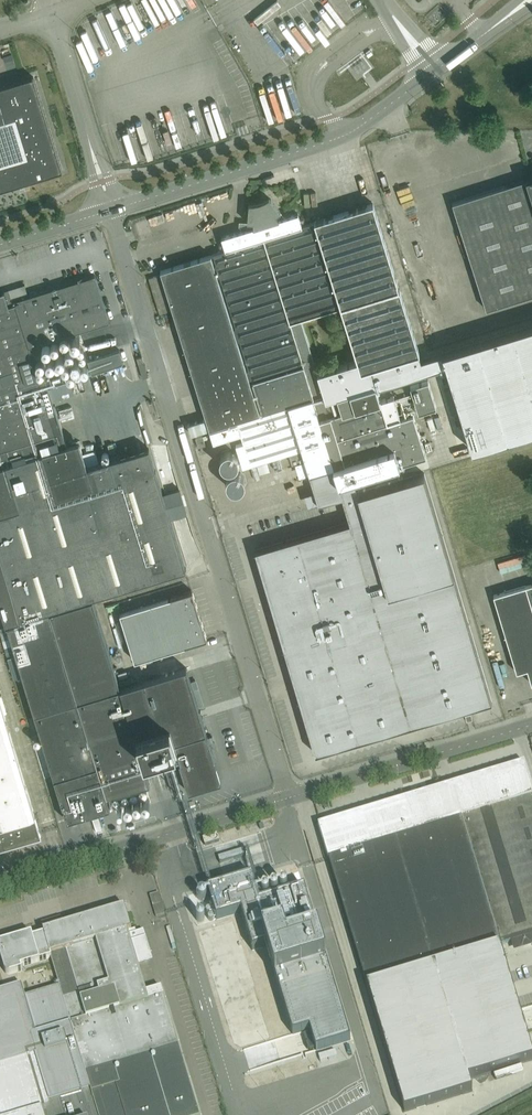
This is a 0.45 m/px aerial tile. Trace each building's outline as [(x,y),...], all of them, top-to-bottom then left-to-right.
[(0,86),(0,189),(15,184),(62,169),(33,76),(0,86)] [(530,180),(529,177),(506,184),(506,185),(452,202),(486,308),(531,294),(531,180),(530,180)] [(395,398),(394,395),(381,399),(371,368),(419,352),(373,202),(314,220),(314,221),(302,225),(298,213),(279,219),(276,214),(281,211),(270,198),(270,199),(268,200),(265,202),(263,203),(260,204),(258,204),(255,205),(252,205),(249,205),(247,221),(247,229),(221,237),(225,249),(213,253),(211,254),(160,270),(179,332),(180,333),(206,417),(206,418),(188,423),(191,434),(194,433),(237,419),(237,420),(210,429),(213,440),(240,432),(243,442),(235,444),(242,467),(289,452),(292,463),(295,462),(305,459),(309,473),(309,474),(333,466),(338,483),(354,478),(399,464),(426,456),(413,413),(406,415),(400,417),(397,405),(400,404),(398,397),(395,398)] [(160,273),(148,277),(159,313),(171,309),(160,273)] [(5,624),(93,597),(186,569),(149,448),(148,448),(154,467),(116,478),(111,461),(112,461),(111,459),(99,463),(92,441),(80,445),(68,449),(66,444),(48,385),(69,379),(65,366),(44,373),(44,374),(37,376),(32,361),(68,349),(67,344),(42,352),(39,343),(69,334),(109,321),(95,274),(26,296),(27,300),(16,304),(15,303),(9,305),(7,299),(4,290),(0,291),(0,607),(5,624)] [(371,368),(377,387),(446,365),(472,449),(531,431),(531,325),(421,359),(419,352),(371,368)] [(119,349),(88,359),(92,372),(123,362),(119,349)] [(428,380),(410,386),(418,412),(436,406),(428,380)] [(195,437),(198,446),(205,444),(202,435),(195,437)] [(492,700),(424,472),(358,492),(354,478),(338,483),(350,521),(255,549),(256,552),(258,551),(265,574),(263,575),(267,588),(269,588),(285,644),(283,645),(315,753),(492,700)] [(526,585),(493,595),(516,671),(527,668),(531,683),(531,583),(526,585)] [(207,638),(199,611),(192,590),(120,612),(134,660),(207,638)] [(221,781),(186,667),(120,687),(93,597),(5,624),(6,625),(7,625),(67,820),(88,813),(88,814),(110,807),(107,796),(150,783),(145,768),(165,762),(179,758),(180,761),(179,761),(188,791),(190,791),(188,787),(201,783),(202,786),(207,785),(206,782),(219,778),(220,781),(221,781)] [(0,698),(0,847),(41,835),(0,698)] [(318,825),(353,941),(369,996),(404,1112),(417,1108),(472,1091),(469,1079),(531,1060),(531,1054),(526,1033),(519,1009),(518,1006),(507,970),(499,945),(500,945),(506,943),(531,935),(531,789),(524,763),(523,763),(524,767),(442,792),(403,803),(320,828),(319,825),(318,825)] [(219,841),(217,834),(203,839),(205,846),(219,841)] [(244,849),(218,857),(220,863),(246,855),(244,849)] [(252,876),(207,889),(216,920),(241,912),(252,950),(266,946),(292,1035),(293,1035),(309,1030),(316,1050),(316,1051),(350,1040),(304,888),(260,901),(252,876)] [(0,991),(0,1114),(199,1114),(178,1045),(161,988),(146,992),(138,965),(153,961),(143,930),(136,932),(135,929),(131,930),(124,906),(63,924),(61,917),(41,923),(43,930),(42,930),(44,934),(32,937),(31,933),(0,943),(0,957),(5,975),(22,970),(21,966),(51,957),(59,986),(52,988),(25,996),(21,984),(0,991)]
